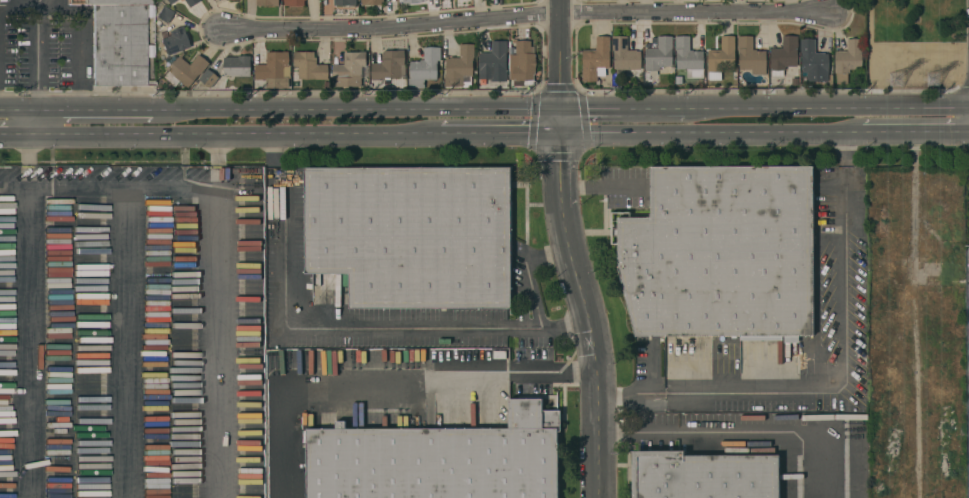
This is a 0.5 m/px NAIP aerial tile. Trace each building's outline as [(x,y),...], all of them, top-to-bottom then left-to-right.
[(84,4),(84,0),(150,0),(150,4),(144,4),(144,86),(92,86),(92,4),(84,4)] [(190,8),(184,0),(201,0),(190,8)] [(174,12),(167,24),(156,17),(163,5),(174,12)] [(191,47),(166,56),(160,40),(171,36),(169,31),(183,26),(191,47)] [(627,36),(627,50),(636,50),(636,51),(640,51),(640,70),(627,70),(627,74),(614,75),(614,53),(613,53),(613,51),(612,51),(612,36),(627,36)] [(657,48),(657,36),(672,36),(672,67),(659,66),(659,70),(644,70),(644,64),(645,64),(645,48),(657,48)] [(703,78),(686,78),(686,69),(677,69),(676,53),(676,50),(675,50),(674,36),(689,36),(690,50),(693,50),(693,51),(703,51),(703,78)] [(721,50),(721,36),(735,36),(735,64),(721,64),(721,80),(708,80),(708,72),(707,72),(707,66),(708,66),(707,50),(721,50)] [(766,75),(752,75),(751,69),(739,69),(739,49),(737,49),(737,36),(752,36),(752,49),(756,49),(756,51),(765,51),(766,75)] [(782,48),(782,36),(797,36),(797,50),(797,66),(785,67),(785,70),(783,70),(783,76),(771,76),(771,70),(769,70),(769,64),(771,64),(771,48),(782,48)] [(595,50),(595,37),(610,37),(610,52),(609,52),(609,68),(605,68),(605,76),(597,76),(597,81),(582,81),(582,67),(583,67),(582,50),(595,50)] [(815,39),(815,53),(825,52),(825,54),(828,54),(828,72),(828,81),(807,82),(806,73),(802,73),(802,55),(801,55),(801,53),(800,53),(800,39),(815,39)] [(847,51),(847,39),(861,39),(862,53),(861,53),(861,69),(849,69),(849,73),(847,73),(847,84),(836,84),(836,73),(834,73),(834,67),(835,67),(835,51),(847,51)] [(478,52),(491,52),(491,41),(506,40),(506,82),(490,82),(490,79),(479,79),(478,52)] [(513,66),(518,66),(517,55),(516,55),(515,41),(531,40),(531,53),(534,53),(535,71),(533,71),(533,80),(513,81),(513,66)] [(474,44),(474,58),(473,58),(473,60),(472,60),(472,76),(471,76),(471,87),(463,87),(463,86),(444,86),(444,74),(446,74),(446,59),(449,59),(449,57),(460,57),(460,44),(474,44)] [(424,80),(424,88),(408,88),(408,78),(410,78),(410,61),(419,61),(419,60),(423,60),(423,48),(440,47),(440,60),(437,61),(437,64),(436,64),(437,79),(424,80)] [(371,63),(382,63),(381,56),(384,56),(384,50),(404,50),(404,64),(405,64),(405,78),(390,78),(390,80),(371,80),(371,63)] [(255,64),(266,64),(266,52),(281,52),(281,51),(288,51),(288,65),(290,65),(290,88),(265,88),(265,79),(255,79),(255,64)] [(314,79),(314,78),(298,79),(298,66),(294,66),(294,52),(314,51),(314,57),(316,57),(316,65),(327,64),(327,79),(314,79)] [(368,78),(361,78),(361,87),(335,87),(335,79),(332,80),(332,65),(343,65),(343,52),(366,52),(366,57),(368,57),(368,78)] [(209,63),(200,74),(198,76),(197,75),(187,88),(179,81),(175,87),(162,77),(179,56),(190,65),(198,54),(209,63)] [(238,57),(238,56),(250,56),(250,60),(250,76),(223,76),(223,58),(225,57),(238,57)] [(198,79),(207,68),(218,78),(210,88),(198,79)] [(514,308),(349,308),(349,272),(305,273),(305,167),(513,166),(514,308)] [(815,336),(635,337),(618,266),(618,216),(651,216),(651,166),(815,166),(815,336)] [(558,429),(558,497),(308,497),(308,430),(337,430),(337,422),(347,422),(347,430),(510,429),(510,399),(544,399),(544,429),(558,429)] [(780,457),(780,497),(632,497),(632,453),(685,453),(685,457),(780,457)]
